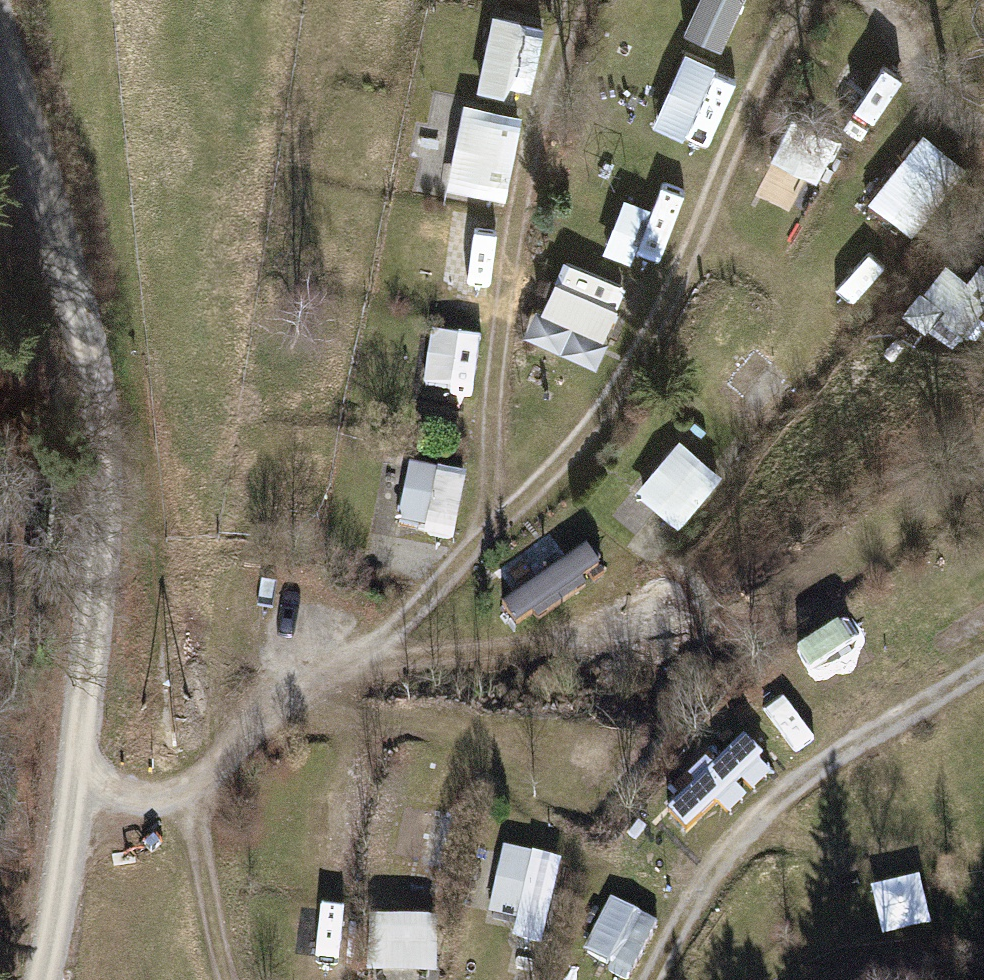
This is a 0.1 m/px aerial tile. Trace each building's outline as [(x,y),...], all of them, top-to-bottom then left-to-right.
[(728,48),(748,0),(701,0),(688,32),(728,48)] [(482,85),(536,94),(549,20),(495,11),(482,85)] [(466,100),(451,187),(504,197),(519,109),(466,100)] [(871,197),(908,225),(963,153),(926,125),(871,197)] [(682,203),(632,185),(610,246),(660,264),(682,203)] [(492,270),(501,223),(460,215),(451,262),(492,270)] [(561,256),(534,340),(603,362),(630,278),(561,256)] [(431,333),(429,386),(479,388),(481,335),(431,333)] [(765,408),(792,375),(757,347),(730,380),(765,408)] [(681,435),(638,490),(684,526),(727,471),(681,435)] [(437,574),(446,534),(399,524),(414,462),(390,456),(366,558),(437,574)] [(404,522),(460,534),(472,476),(416,464),(404,522)] [(805,657),(829,693),(875,662),(851,627),(805,657)] [(709,751),(730,785),(772,760),(751,726),(709,751)] [(540,862),(508,856),(493,929),(525,936),(540,862)] [(876,886),(886,936),(934,926),(924,876),(876,886)] [(379,919),(382,975),(441,972),(438,915),(379,919)]
